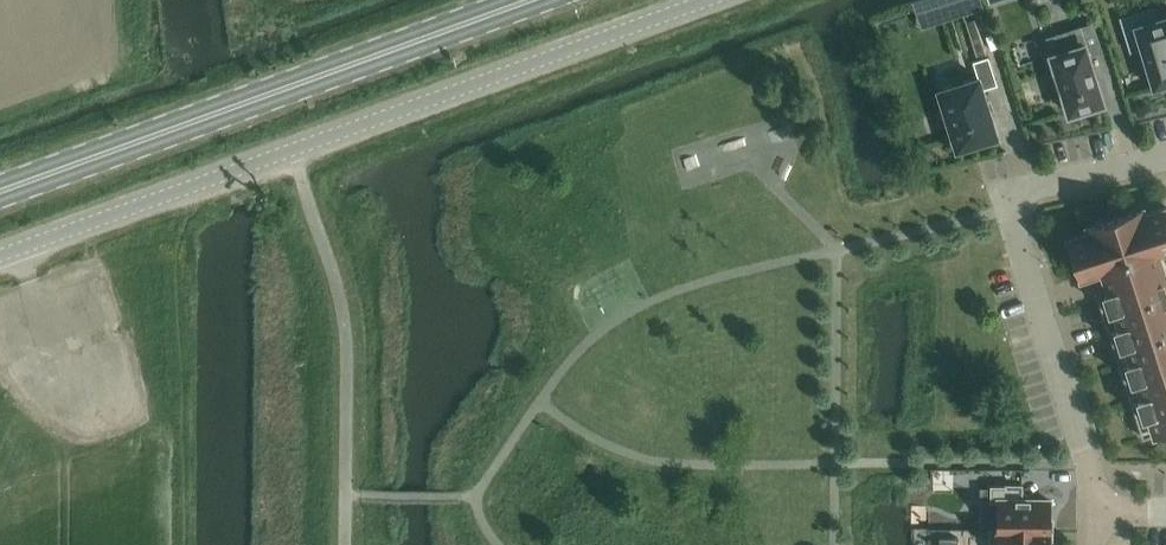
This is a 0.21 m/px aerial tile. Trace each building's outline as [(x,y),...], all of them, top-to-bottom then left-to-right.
[(940,22),(963,15),(958,0),(933,0),(940,22)] [(1136,26),(1155,88),(1165,84),(1165,17),(1136,26)] [(979,76),(937,89),(956,152),(1002,138),(986,88),(998,84),(990,57),(988,58),(976,19),(967,22),(979,61),(975,62),(979,76)] [(1053,55),(1052,55),(1071,114),(1105,103),(1099,84),(1101,83),(1094,62),(1093,63),(1090,56),(1103,52),(1094,22),(1070,30),(1075,48),(1053,55)] [(1070,238),(1082,276),(1082,277),(1108,269),(1114,289),(1098,294),(1098,295),(1144,437),(1165,430),(1165,207),(1128,221),(1125,214),(1089,225),(1091,232),(1070,238)] [(1025,486),(991,486),(991,488),(991,501),(1000,501),(1000,528),(1051,529),(1051,500),(1025,500),(1025,486)] [(991,528),(991,529),(991,544),(1050,544),(1051,530),(1051,529),(1000,528),(991,528)]
